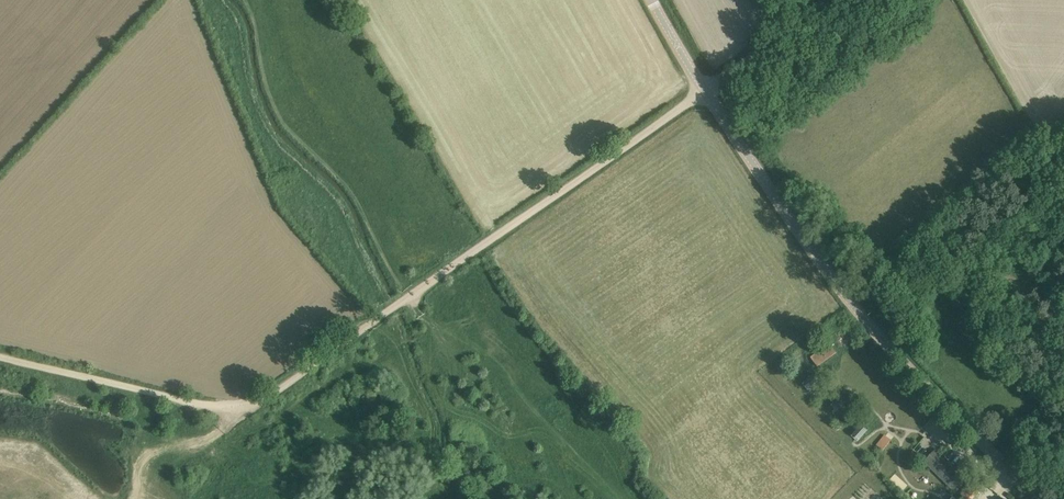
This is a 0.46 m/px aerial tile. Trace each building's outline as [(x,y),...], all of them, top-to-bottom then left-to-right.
[(836,353),(830,343),(810,356),(817,367),(836,353)] [(817,386),(823,380),(816,372),(809,378),(817,386)] [(841,408),(847,402),(840,394),(833,401),(841,408)] [(859,425),(867,433),(873,427),(866,419),(859,425)] [(886,435),(878,445),(883,450),(891,440),(886,435)] [(936,449),(928,457),(923,462),(955,492),(967,480),(936,449)] [(976,475),(962,493),(964,494),(960,498),(973,498),(986,483),(976,475)]
